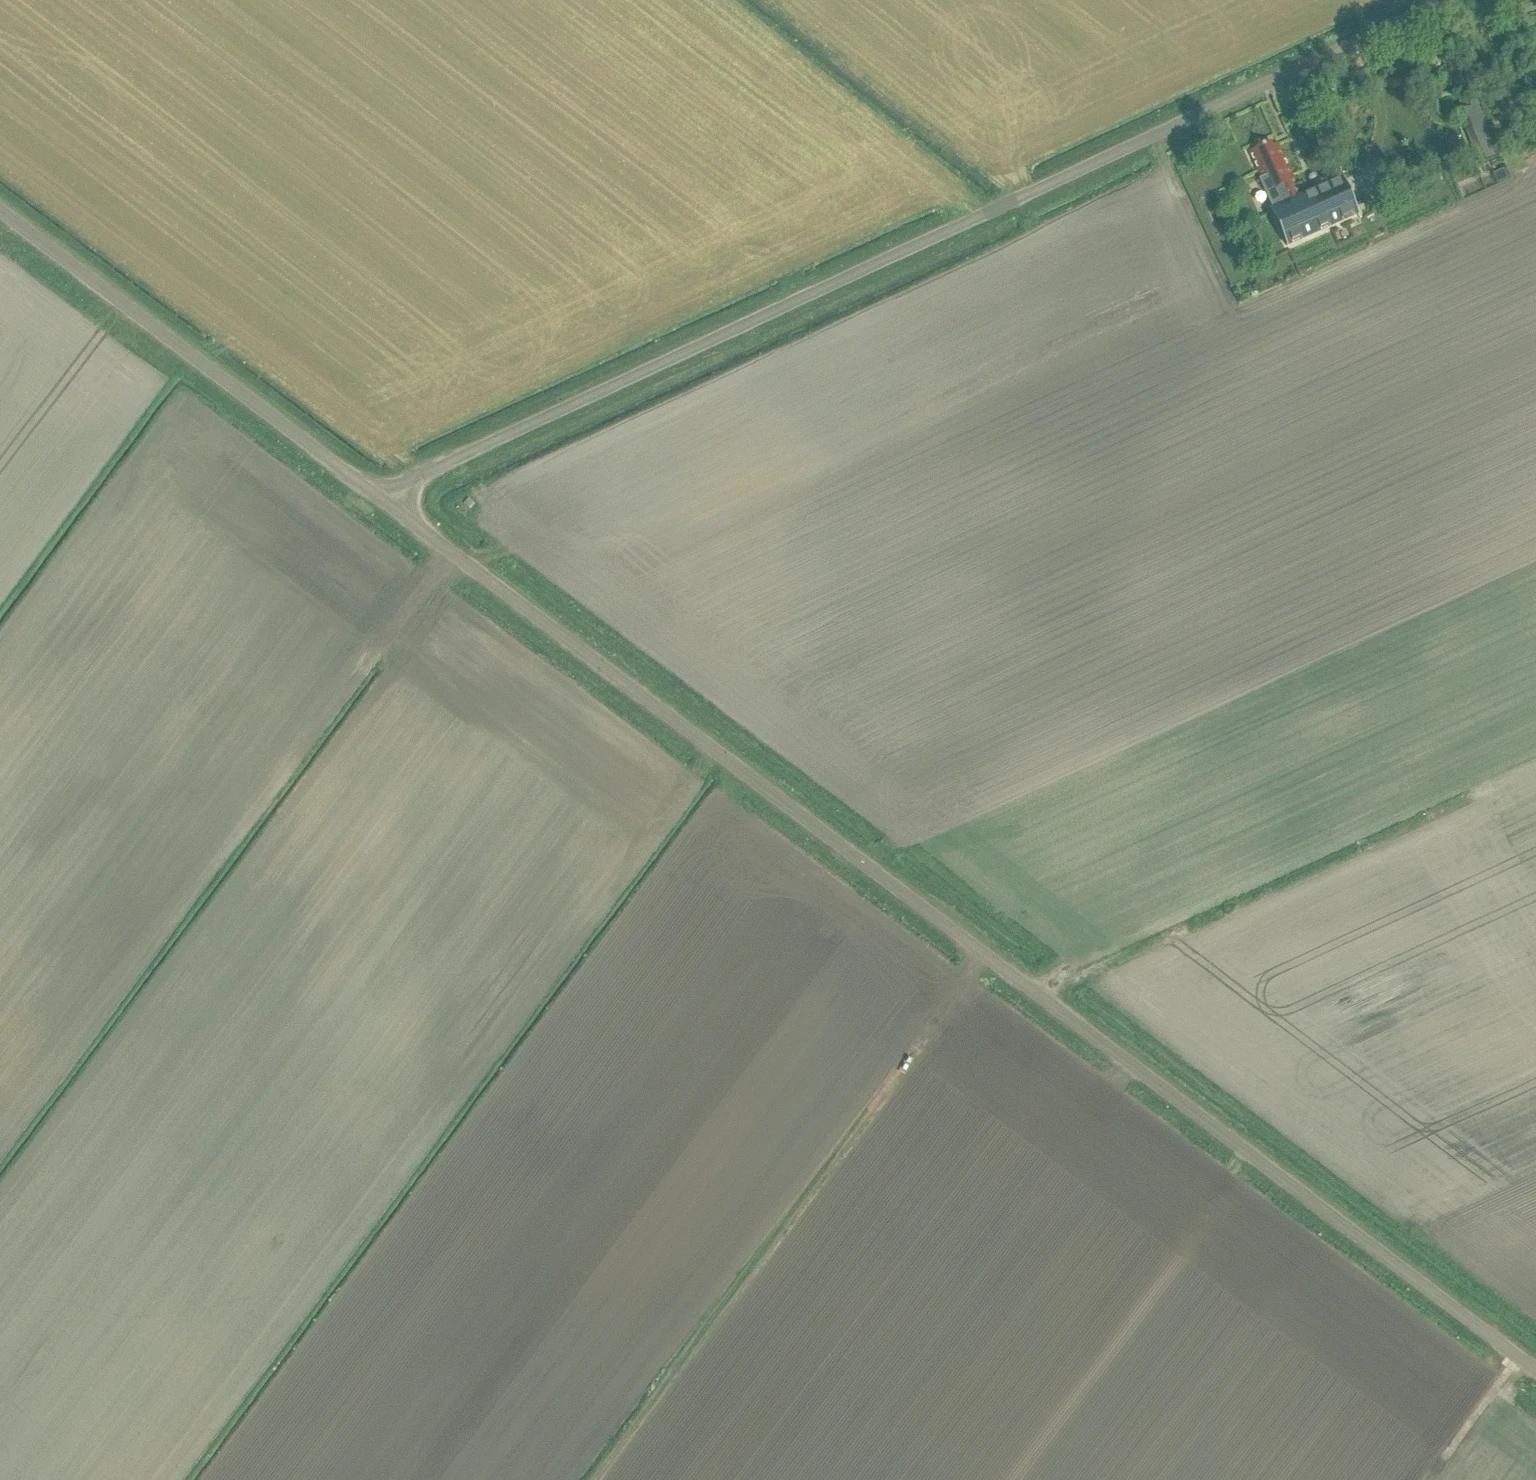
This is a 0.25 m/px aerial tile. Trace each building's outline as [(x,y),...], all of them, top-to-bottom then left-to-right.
[(1492,139),(1472,147),(1481,167),(1500,159),(1492,139)] [(1250,154),(1270,199),(1271,198),(1268,191),(1280,185),(1290,207),(1304,200),(1294,177),(1292,178),(1278,146),(1272,148),(1270,144),(1250,154)]
